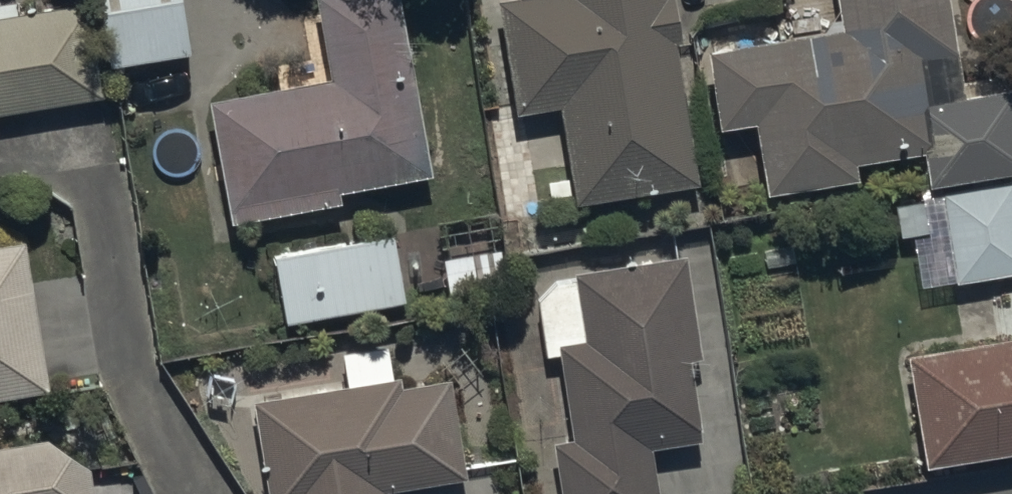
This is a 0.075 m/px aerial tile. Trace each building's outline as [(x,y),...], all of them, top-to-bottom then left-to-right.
[(112,68),(197,55),(189,0),(102,0),(112,68)] [(207,82),(227,207),(340,189),(337,175),(426,161),(401,0),(320,0),(330,63),(207,82)] [(513,100),(555,93),(564,158),(542,162),(547,186),(566,183),(568,191),(692,169),(667,31),(677,30),(672,0),(497,0),(513,100)] [(837,10),(703,31),(715,110),(749,105),(760,175),(853,161),(851,148),(919,138),(923,169),(1011,155),(1011,95),(1008,72),(959,80),(947,0),(835,0),(837,10)] [(105,98),(90,5),(0,19),(0,114),(105,98)] [(936,182),(949,269),(1011,260),(1011,171),(936,182)] [(392,233),(270,252),(282,325),(404,305),(392,233)] [(499,234),(439,245),(447,289),(506,278),(499,234)] [(681,241),(572,258),(574,270),(539,275),(550,345),(556,343),(568,422),(551,425),(562,493),(661,493),(653,436),(699,429),(687,347),(697,345),(681,241)] [(24,245),(0,250),(0,401),(50,392),(24,245)] [(1011,435),(1011,325),(901,344),(920,451),(1011,435)] [(255,402),(268,493),(386,493),(386,491),(466,479),(452,381),(401,389),(400,381),(393,382),(389,351),(342,357),(347,388),(255,402)] [(0,451),(0,493),(96,493),(88,438),(0,451)]
